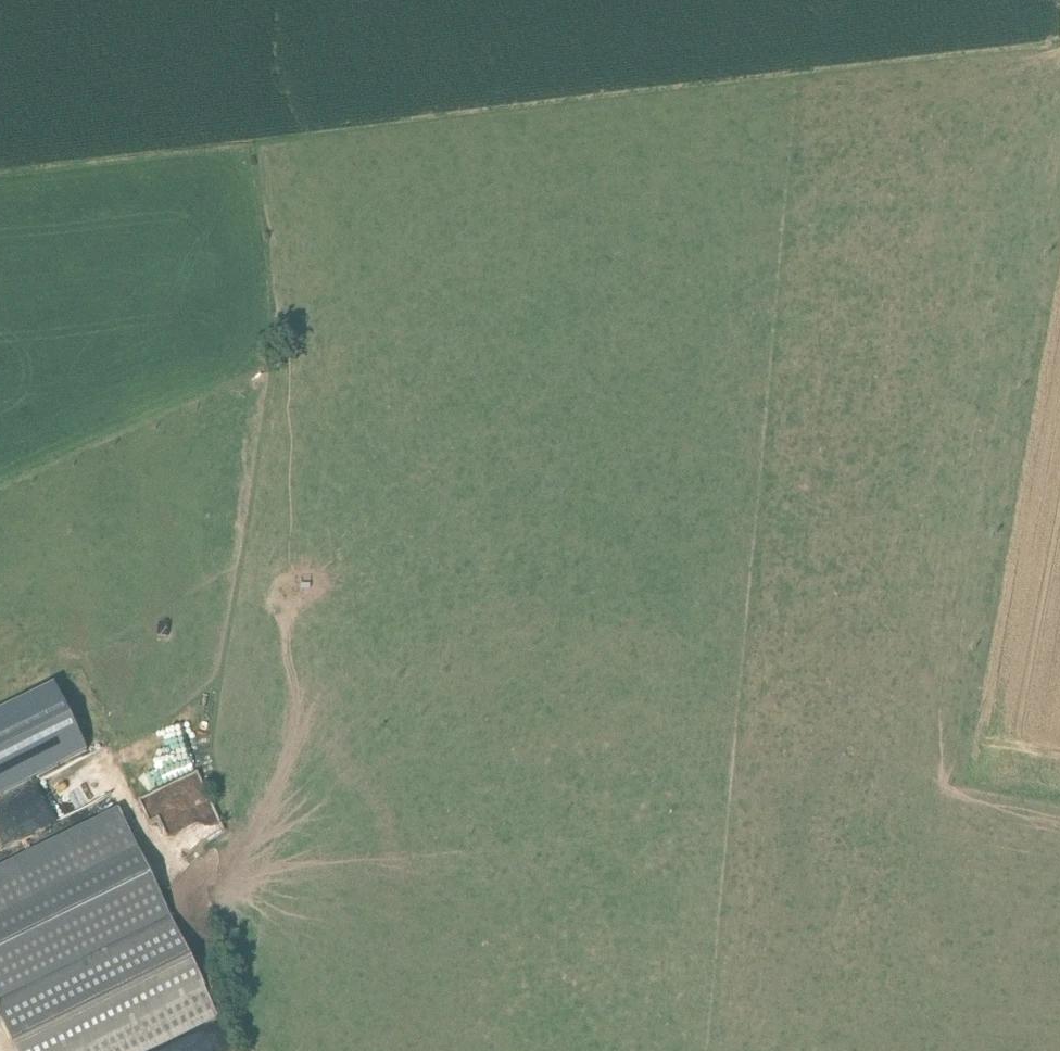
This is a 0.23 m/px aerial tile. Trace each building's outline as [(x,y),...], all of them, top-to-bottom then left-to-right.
[(87,751),(54,684),(0,711),(0,793),(87,751)] [(15,1050),(146,1050),(217,1017),(117,813),(0,870),(0,1020),(15,1050)]
